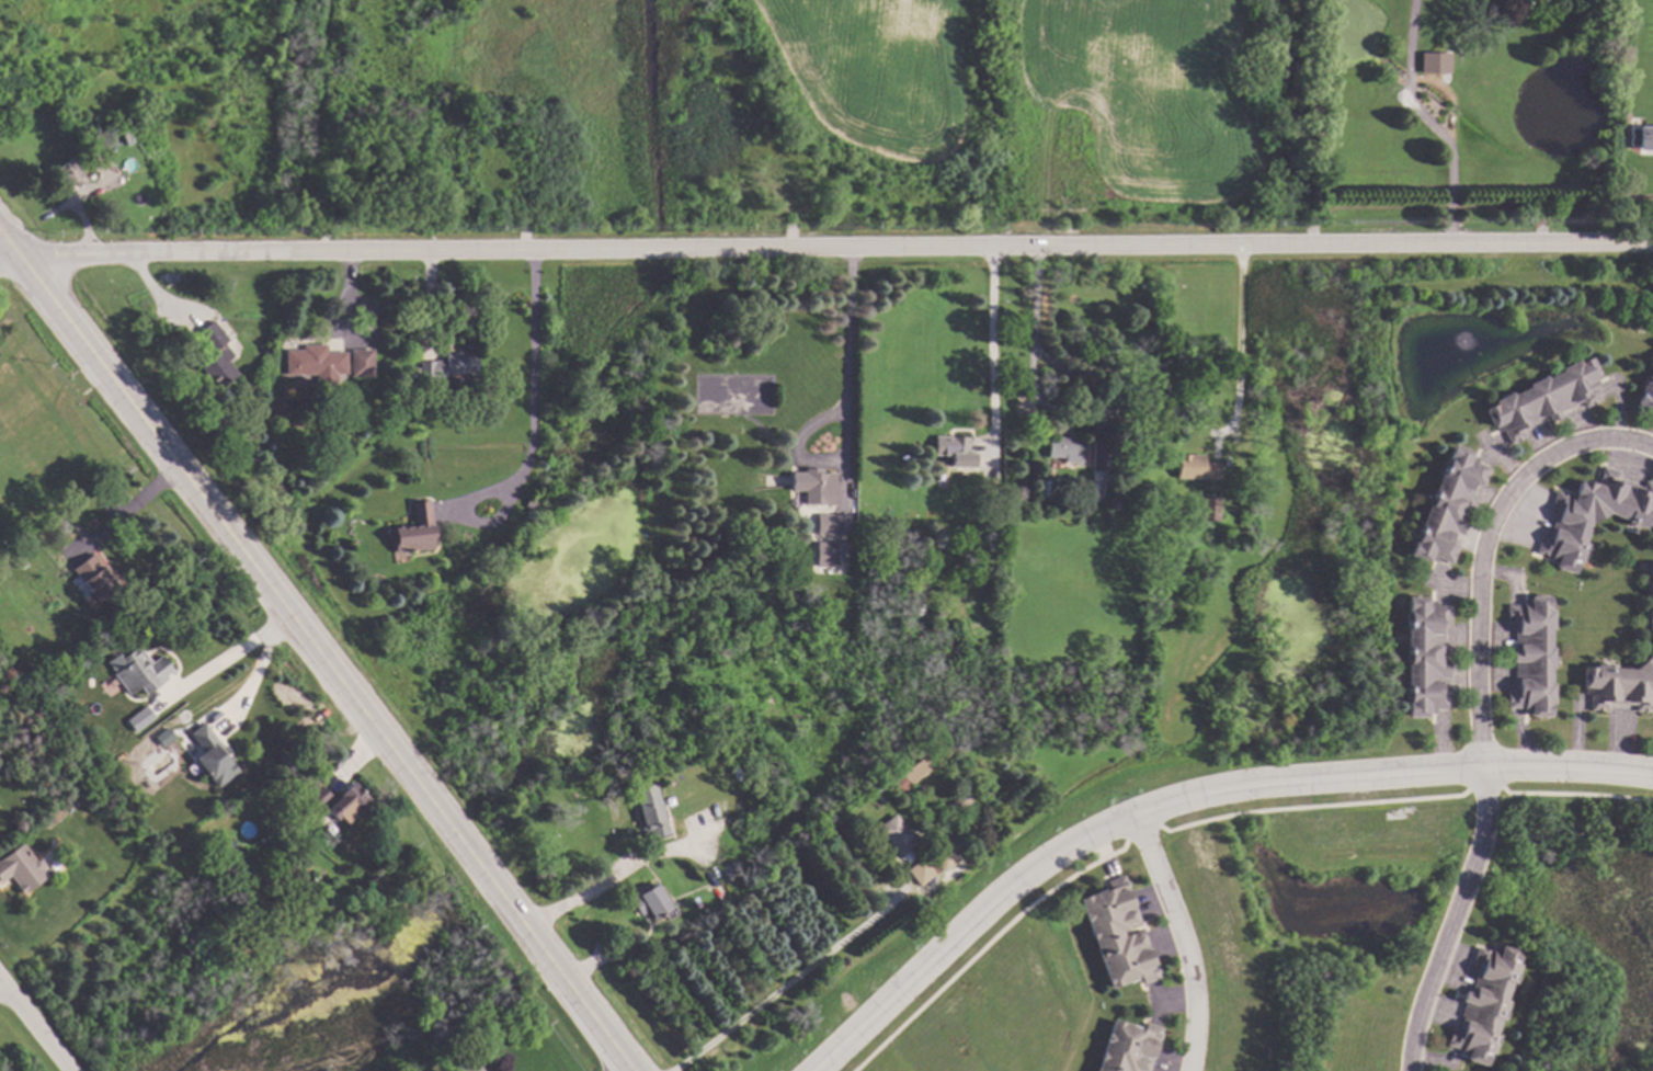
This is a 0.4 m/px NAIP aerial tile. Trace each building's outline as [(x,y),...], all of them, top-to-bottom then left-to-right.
[(1463,45),(1461,66),(1449,65),(1449,75),(1417,72),(1420,53),(1438,54),(1439,43),(1463,45)] [(138,128),(132,133),(123,121),(129,116),(138,128)] [(1637,127),(1652,127),(1652,151),(1635,151),(1635,146),(1627,146),(1627,128),(1637,128),(1637,127)] [(110,156),(109,157),(93,167),(92,168),(83,155),(101,143),(110,156)] [(80,173),(81,173),(87,181),(78,186),(75,182),(66,189),(53,170),(69,158),(80,173)] [(176,283),(163,283),(164,271),(178,271),(176,283)] [(233,310),(232,317),(232,319),(219,317),(219,316),(220,309),(233,310)] [(213,321),(214,322),(228,342),(224,344),(232,356),(227,361),(237,375),(235,376),(216,390),(195,363),(210,352),(197,335),(196,333),(213,321)] [(327,353),(343,353),(345,353),(346,375),(285,375),(284,350),(301,350),(301,345),(326,345),(327,345),(327,353)] [(475,376),(445,375),(445,383),(419,383),(419,361),(421,361),(436,361),(444,361),(444,353),(475,353),(475,376)] [(362,367),(352,367),(352,356),(362,356),(362,367)] [(1599,376),(1595,377),(1597,380),(1598,384),(1594,385),(1600,399),(1601,400),(1585,408),(1584,408),(1581,402),(1555,413),(1557,415),(1549,420),(1548,420),(1547,419),(1523,430),(1526,437),(1525,437),(1508,445),(1502,431),(1497,432),(1495,426),(1491,429),(1482,410),(1493,405),(1492,401),(1511,392),(1512,395),(1528,387),(1526,385),(1546,376),(1546,378),(1561,372),(1559,368),(1577,361),(1580,364),(1592,358),(1599,376)] [(1651,373),(1652,374),(1652,414),(1635,405),(1642,392),(1640,391),(1651,373)] [(1117,409),(1108,412),(1104,401),(1113,398),(1117,409)] [(1078,435),(1078,437),(1081,438),(1080,463),(1071,463),(1071,466),(1062,466),(1062,458),(1046,458),(1046,457),(1047,437),(1065,437),(1065,434),(1078,435)] [(967,437),(966,454),(974,454),(974,467),(949,467),(949,456),(933,455),(934,436),(967,437)] [(1095,441),(1105,441),(1108,441),(1107,470),(1105,470),(1091,470),(1091,441),(1095,441)] [(1472,453),(1470,455),(1475,458),(1477,458),(1474,463),(1489,468),(1490,469),(1483,486),(1482,487),(1477,485),(1466,510),(1464,511),(1460,510),(1458,514),(1468,519),(1467,521),(1460,536),(1456,534),(1451,544),(1458,547),(1457,548),(1450,565),(1448,565),(1436,558),(1435,558),(1434,561),(1427,559),(1426,562),(1406,555),(1412,542),(1412,543),(1420,527),(1418,527),(1427,506),(1434,491),(1433,491),(1441,470),(1441,471),(1448,458),(1447,457),(1452,444),(1472,453)] [(1204,456),(1204,463),(1212,464),(1218,464),(1220,464),(1219,480),(1174,478),(1175,454),(1204,456)] [(1648,481),(1652,483),(1652,528),(1645,526),(1644,529),(1626,524),(1627,520),(1608,514),(1588,524),(1583,543),(1586,544),(1581,563),(1576,562),(1573,574),(1552,568),(1554,563),(1549,562),(1550,557),(1535,552),(1536,550),(1540,535),(1548,538),(1555,511),(1550,510),(1554,493),(1554,491),(1571,497),(1575,481),(1580,482),(1581,480),(1596,485),(1603,467),(1605,467),(1621,472),(1619,480),(1643,488),(1645,480),(1648,481)] [(833,502),(833,505),(825,505),(825,504),(803,504),(803,490),(801,490),(801,474),(833,474),(833,502)] [(1121,477),(1117,482),(1113,479),(1117,474),(1121,477)] [(1050,497),(1041,497),(1041,480),(1050,480),(1050,497)] [(1219,498),(1218,522),(1199,521),(1200,498),(1219,498)] [(536,504),(533,511),(523,506),(526,499),(536,504)] [(429,503),(432,526),(433,538),(431,538),(432,549),(394,554),(390,529),(394,529),(394,527),(399,526),(399,528),(412,526),(409,504),(429,502),(429,503)] [(853,519),(853,534),(829,534),(829,532),(822,532),(822,515),(829,515),(853,515),(853,519)] [(122,582),(105,596),(104,594),(92,605),(81,593),(93,582),(62,548),(79,534),(122,582)] [(1253,539),(1253,548),(1243,548),(1244,539),(1253,539)] [(845,567),(824,567),(824,543),(845,543),(845,567)] [(1650,574),(1652,574),(1652,697),(1652,710),(1652,713),(1634,711),(1634,705),(1607,705),(1607,711),(1588,711),(1588,709),(1589,696),(1584,696),(1584,694),(1584,688),(1581,688),(1581,668),(1594,668),(1594,664),(1615,664),(1615,669),(1633,670),(1651,652),(1651,631),(1649,631),(1649,611),(1652,611),(1652,595),(1649,595),(1650,574)] [(1549,609),(1552,609),(1552,630),(1549,630),(1549,648),(1551,648),(1551,669),(1549,669),(1549,684),(1552,684),(1551,704),(1549,704),(1549,717),(1528,717),(1529,714),(1521,714),(1520,714),(1520,708),(1508,708),(1505,708),(1506,692),(1506,690),(1513,690),(1514,662),(1509,662),(1509,661),(1509,652),(1509,651),(1513,651),(1513,624),(1506,624),(1506,623),(1506,605),(1521,605),(1521,601),(1523,601),(1528,601),(1529,596),(1549,596),(1549,609)] [(1426,601),(1432,601),(1433,601),(1433,606),(1447,606),(1448,606),(1448,624),(1448,625),(1441,625),(1441,652),(1441,660),(1447,660),(1447,663),(1447,679),(1441,679),(1441,691),(1448,691),(1448,692),(1448,709),(1446,709),(1433,709),(1433,714),(1432,714),(1426,714),(1426,717),(1405,717),(1405,704),(1406,704),(1406,686),(1404,686),(1405,664),(1406,664),(1406,648),(1405,648),(1405,629),(1406,629),(1406,612),(1405,612),(1405,597),(1426,597),(1426,601)] [(153,662),(163,654),(175,670),(168,675),(170,677),(148,694),(142,687),(134,694),(109,661),(137,640),(153,662)] [(133,733),(153,718),(145,706),(124,721),(133,733)] [(243,768),(220,787),(196,757),(205,751),(191,733),(206,721),(243,768)] [(661,749),(656,753),(651,748),(657,743),(661,749)] [(932,761),(925,766),(927,768),(908,784),(907,782),(900,788),(893,783),(900,775),(920,760),(921,761),(927,755),(932,761)] [(741,778),(734,782),(728,770),(734,765),(741,778)] [(371,799),(347,824),(341,818),(338,820),(328,809),(342,796),(341,795),(354,782),(371,799)] [(668,834),(643,842),(639,825),(641,825),(631,790),(652,784),(668,834)] [(334,798),(321,809),(311,797),(324,787),(334,798)] [(88,794),(84,804),(77,801),(80,790),(88,794)] [(969,801),(953,814),(945,806),(962,793),(969,801)] [(1412,813),(1389,817),(1388,810),(1412,808),(1412,813)] [(912,839),(916,835),(923,844),(920,846),(923,850),(905,864),(900,856),(897,858),(874,829),(893,813),(912,839)] [(1466,817),(1462,835),(1456,834),(1458,816),(1466,817)] [(338,832),(332,835),(329,831),(334,827),(338,832)] [(241,847),(227,855),(221,844),(235,836),(241,847)] [(3,882),(0,878),(0,862),(25,842),(50,876),(29,893),(13,875),(3,882)] [(957,859),(957,861),(942,873),(939,870),(920,885),(917,887),(905,870),(922,858),(926,864),(932,861),(930,857),(946,844),(957,859)] [(732,890),(716,903),(705,890),(710,887),(720,879),(721,877),(732,890)] [(1128,893),(1137,922),(1126,926),(1126,927),(1127,928),(1119,931),(1121,936),(1128,934),(1129,938),(1132,937),(1140,935),(1150,962),(1152,969),(1155,980),(1145,983),(1142,984),(1140,978),(1109,989),(1078,899),(1103,890),(1104,884),(1107,882),(1120,877),(1121,877),(1128,893)] [(670,909),(650,920),(646,912),(639,916),(628,898),(636,893),(635,890),(643,885),(646,888),(654,882),(670,909)] [(1517,952),(1514,965),(1518,966),(1513,985),(1508,983),(1503,1000),(1507,1001),(1501,1021),(1497,1019),(1493,1035),(1496,1035),(1490,1056),(1486,1055),(1484,1062),(1458,1055),(1459,1050),(1446,1046),(1445,1046),(1450,1029),(1450,1028),(1458,1030),(1461,1017),(1458,1016),(1462,1003),(1458,1001),(1460,992),(1461,991),(1468,993),(1475,968),(1469,966),(1474,950),(1474,948),(1490,953),(1492,944),(1517,952)] [(1153,1045),(1145,1070),(1137,1070),(1133,1070),(1126,1070),(1095,1070),(1113,1021),(1142,1030),(1144,1024),(1148,1025),(1159,1028),(1158,1029),(1154,1033),(1156,1034),(1153,1045)] [(472,1055),(486,1070),(454,1070),(453,1069),(472,1055)]
